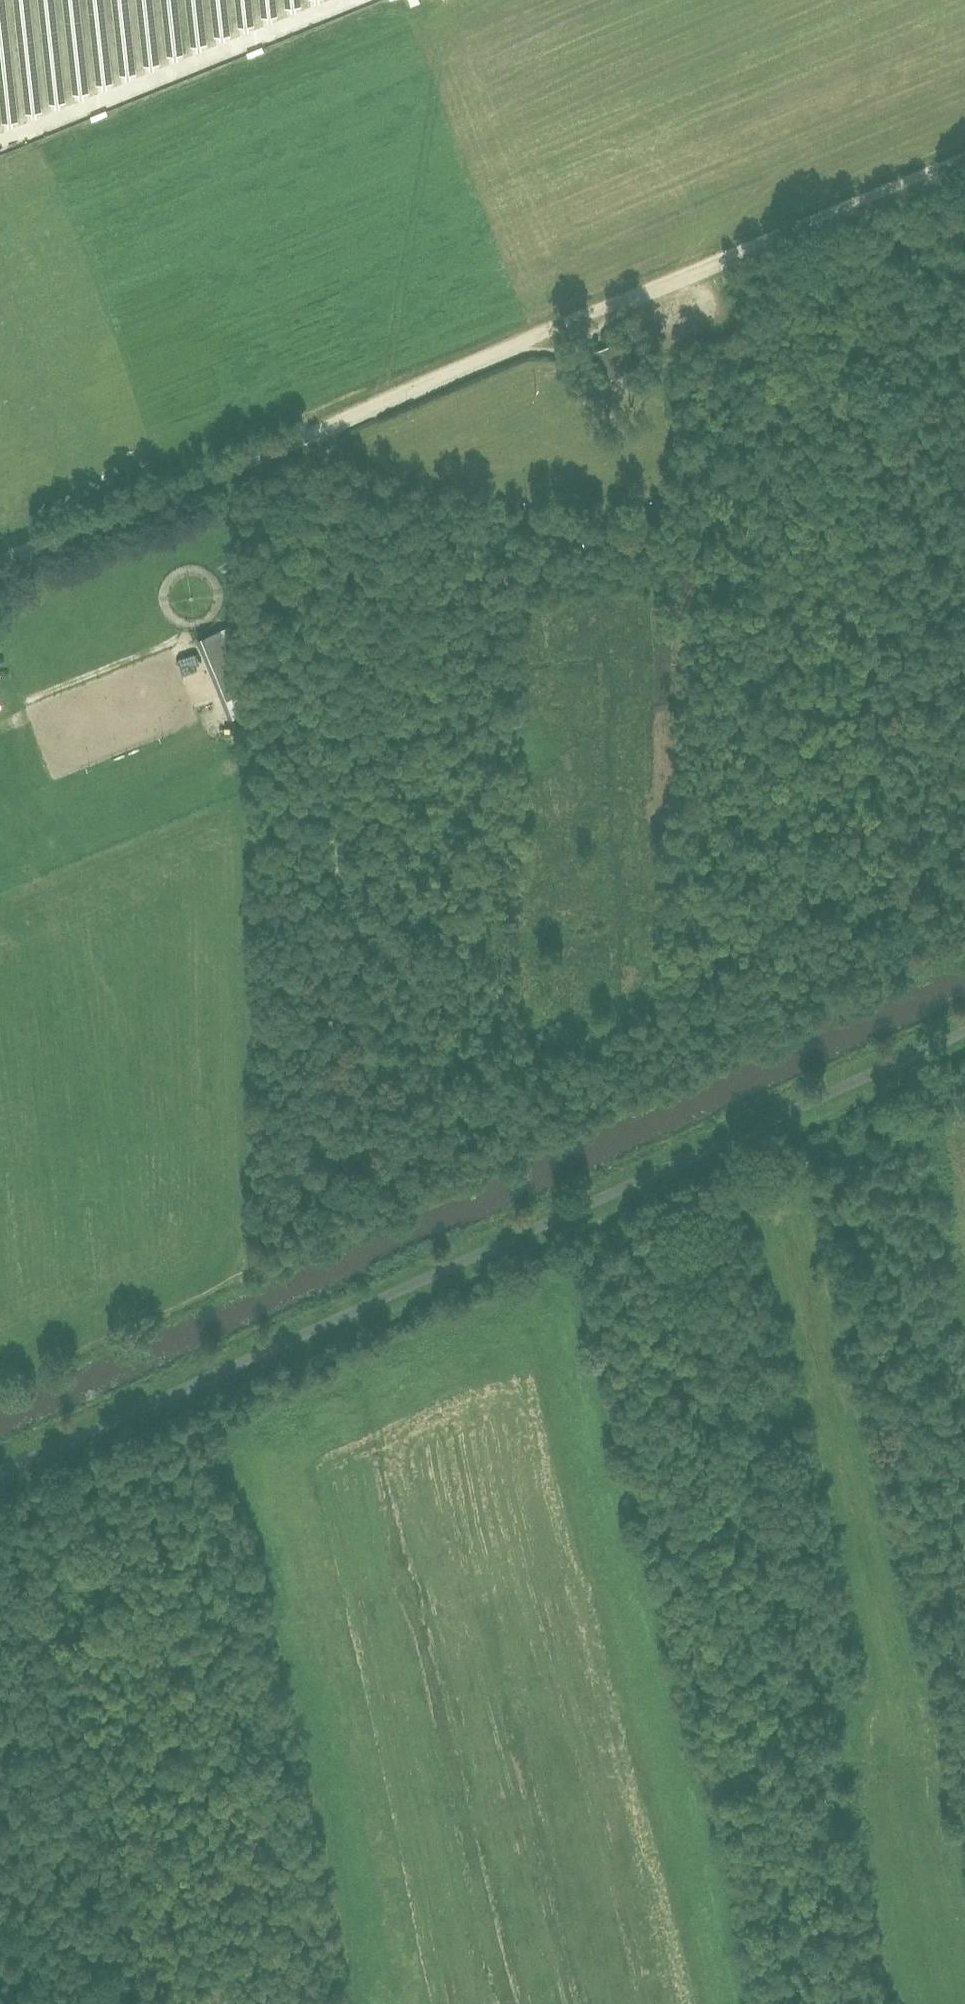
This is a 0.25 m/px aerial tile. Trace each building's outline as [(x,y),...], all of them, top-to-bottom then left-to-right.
[(213,0),(197,0),(198,42),(214,41),(213,0)] [(238,0),(221,0),(222,36),(239,35),(238,0)] [(262,0),(245,0),(246,28),(263,27),(262,0)] [(286,0),(269,0),(270,19),(287,18),(286,0)] [(44,132),(27,134),(29,146),(46,144),(44,132)] [(626,340),(619,342),(594,352),(605,381),(636,369),(626,340)]
